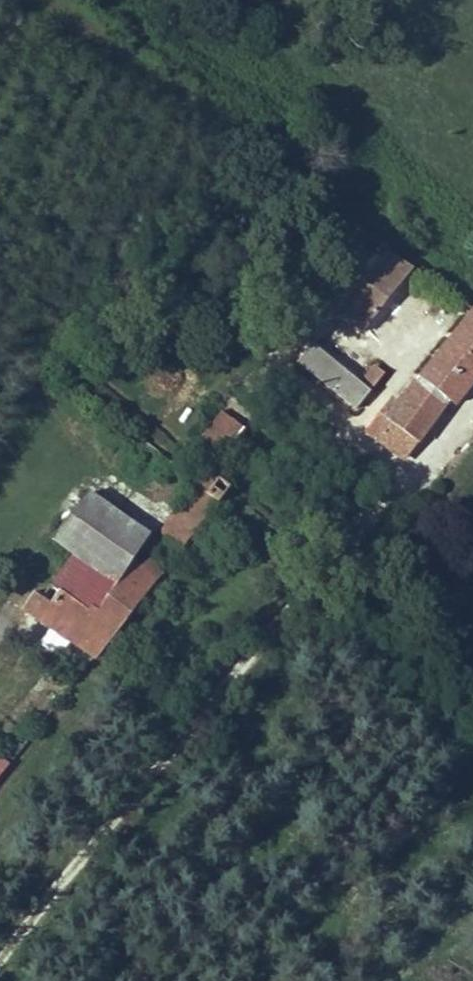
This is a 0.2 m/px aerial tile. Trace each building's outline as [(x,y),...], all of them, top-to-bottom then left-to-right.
[(363,334),(411,272),(386,256),(339,314),(363,334)] [(472,382),(472,316),(398,408),(390,401),(366,431),(378,440),(390,424),(415,444),(447,402),(453,407),(472,382)] [(360,385),(313,346),(299,363),(357,410),(383,376),(376,369),(372,375),(369,373),(360,385)] [(174,562),(231,490),(210,473),(245,431),(223,413),(194,449),(204,458),(197,467),(207,475),(162,533),(169,539),(159,550),(174,562)] [(415,444),(390,424),(378,440),(402,460),(415,444)] [(197,467),(204,458),(194,449),(187,458),(197,467)] [(97,659),(164,574),(148,562),(143,568),(133,560),(151,536),(90,493),(44,554),(65,570),(42,601),(35,595),(24,611),(95,658),(97,659)] [(76,682),(84,672),(76,666),(68,676),(76,682)] [(9,767),(30,740),(27,737),(5,763),(9,767)] [(9,767),(5,763),(0,759),(0,778),(9,767)]
